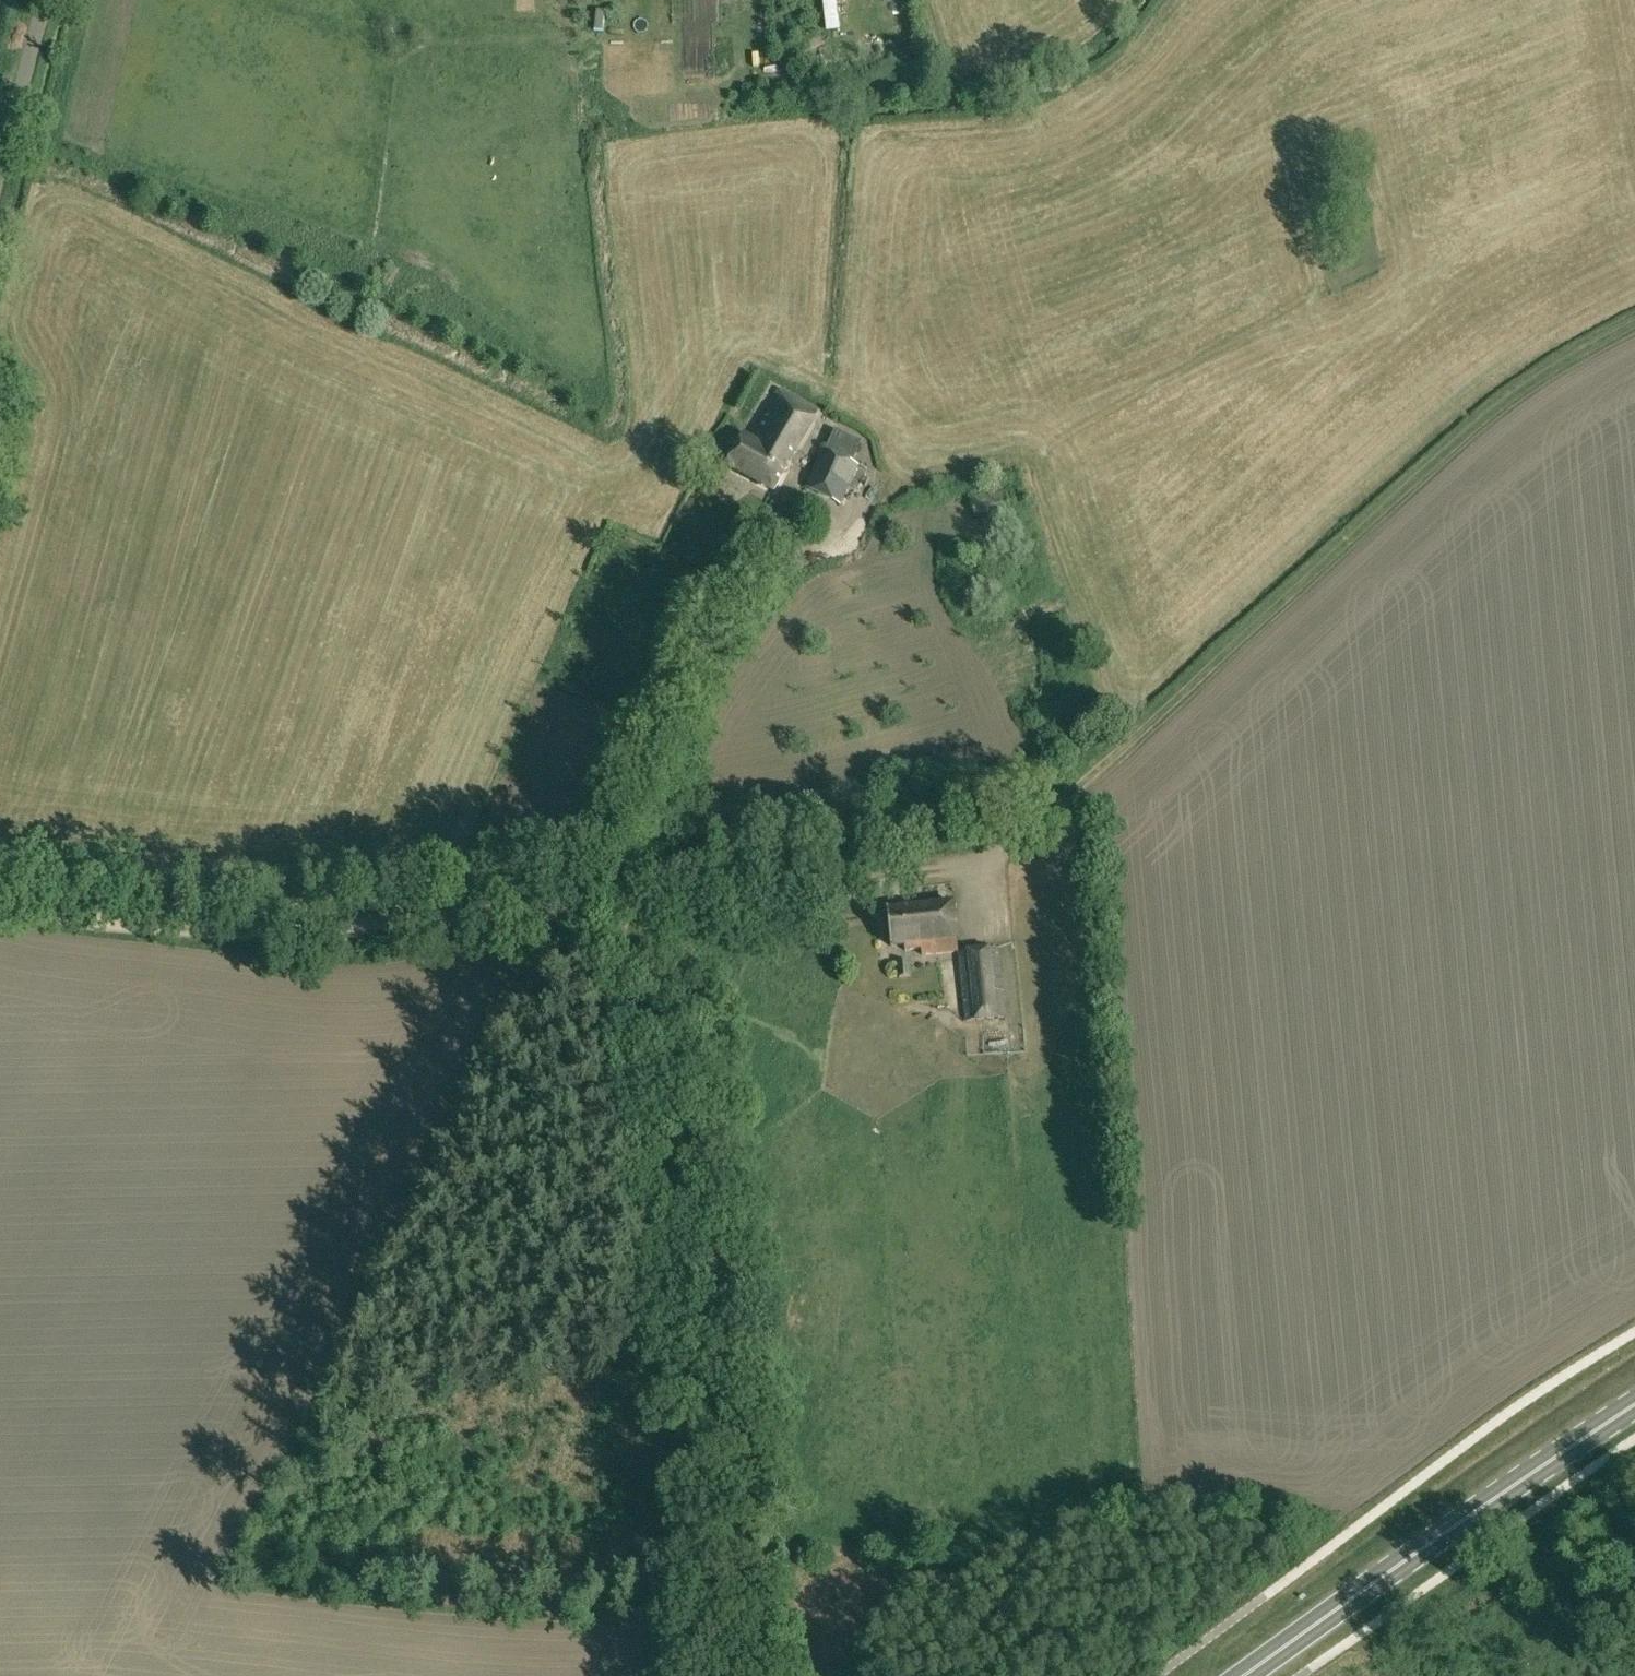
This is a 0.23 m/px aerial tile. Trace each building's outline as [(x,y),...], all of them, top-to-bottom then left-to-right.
[(727,466),(775,492),(819,414),(779,392),(752,440),(744,436),(727,466)] [(827,451),(823,449),(805,487),(839,503),(857,465),(851,462),(860,443),(836,431),(827,451)] [(971,497),(975,516),(1009,511),(1006,492),(971,497)] [(923,955),(940,953),(957,951),(956,939),(958,939),(955,902),(888,909),(891,946),(906,944),(907,950),(922,948),(923,955)] [(965,951),(958,952),(965,1022),(974,1021),(974,1022),(997,1020),(997,1018),(1006,1017),(998,948),(990,948),(989,947),(966,949),(966,951),(965,951)] [(910,961),(897,962),(898,977),(911,977),(910,961)]
